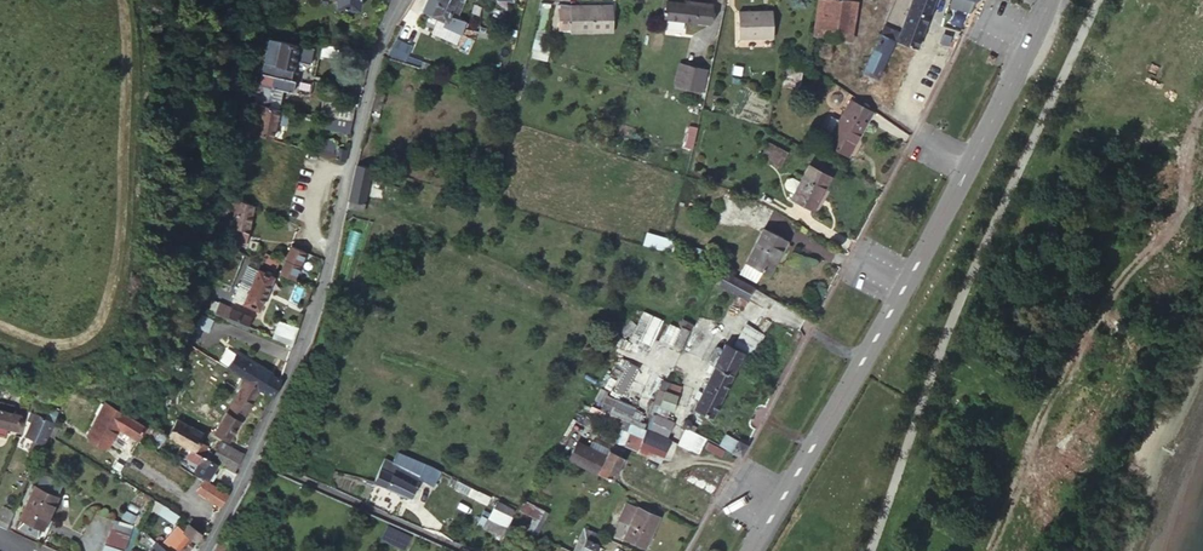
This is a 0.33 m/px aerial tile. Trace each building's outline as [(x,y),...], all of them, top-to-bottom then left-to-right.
[(336,11),(337,11),(356,12),(358,0),(337,0),(336,11)] [(396,26),(406,32),(418,12),(445,22),(443,26),(461,30),(464,20),(457,18),(448,13),(452,4),(442,0),(413,0),(396,26)] [(708,0),(688,0),(688,2),(669,0),(662,0),(661,5),(656,5),(656,15),(660,15),(659,20),(706,24),(708,0)] [(809,53),(829,55),(831,39),(837,0),(817,0),(809,53)] [(831,39),(844,41),(850,0),(837,0),(831,39)] [(895,28),(886,25),(882,37),(891,41),(911,49),(929,0),(906,0),(895,28)] [(968,19),(975,0),(946,0),(943,14),(968,19)] [(612,28),(613,2),(571,1),(572,3),(560,3),(559,26),(612,28)] [(533,54),(546,58),(555,31),(548,29),(553,5),(545,3),(533,54)] [(461,8),(452,4),(448,13),(457,18),(461,8)] [(769,9),(732,11),(733,37),(770,35),(769,9)] [(881,23),(877,35),(882,37),(886,25),(881,23)] [(877,80),(891,41),(877,35),(860,82),(871,86),(873,79),(877,80)] [(947,39),(940,36),(936,44),(943,48),(947,39)] [(261,41),(232,37),(231,45),(267,50),(256,105),(279,109),(283,90),(292,92),(294,80),(289,79),(293,61),(309,66),(313,50),(295,45),(261,41)] [(331,46),(322,46),(320,57),(337,59),(340,47),(331,46)] [(399,63),(410,67),(413,59),(402,55),(399,63)] [(419,61),(418,69),(427,70),(429,63),(419,61)] [(697,72),(682,66),(676,83),(691,88),(697,72)] [(804,77),(788,70),(778,89),(794,97),(804,77)] [(325,102),(323,115),(335,117),(352,119),(354,106),(325,102)] [(874,116),(853,104),(828,146),(846,157),(855,140),(860,141),(874,116)] [(279,109),(256,105),(249,134),(271,140),(276,121),(285,123),(288,110),(279,109)] [(244,112),(236,110),(232,130),(240,132),(244,112)] [(352,119),(335,117),(334,125),(350,129),(352,119)] [(699,124),(690,121),(685,143),(694,146),(699,124)] [(323,142),(319,156),(342,162),(344,153),(333,151),(334,144),(323,142)] [(791,153),(770,143),(764,155),(784,165),(791,153)] [(372,165),(357,161),(348,197),(362,200),(372,165)] [(791,201),(812,213),(831,181),(810,169),(800,185),(794,195),(791,201)] [(787,188),(788,192),(794,195),(800,185),(794,181),(790,182),(787,188)] [(348,197),(346,209),(363,212),(366,201),(362,200),(348,197)] [(230,240),(245,243),(253,208),(238,204),(230,240)] [(765,225),(744,256),(759,266),(766,271),(786,239),(765,225)] [(669,253),(672,240),(647,233),(644,246),(669,253)] [(291,247),(281,271),(294,277),(304,253),(291,247)] [(759,266),(744,256),(740,264),(754,272),(759,266)] [(261,307),(273,275),(249,265),(245,276),(254,281),(249,291),(243,288),(239,298),(261,307)] [(749,286),(717,268),(709,281),(711,283),(741,299),(749,286)] [(202,274),(190,301),(201,306),(208,291),(220,296),(224,284),(212,278),(202,274)] [(228,318),(232,307),(218,302),(215,313),(228,318)] [(231,319),(251,327),(255,319),(235,309),(231,319)] [(273,336),(274,336),(291,344),(299,325),(277,319),(273,336)] [(741,336),(758,345),(764,334),(747,325),(741,336)] [(743,352),(725,344),(691,407),(709,416),(743,352)] [(258,383),(269,389),(276,392),(282,377),(237,353),(230,367),(241,374),(258,383)] [(231,437),(258,383),(241,374),(214,429),(231,437)] [(675,382),(665,379),(661,401),(670,403),(675,382)] [(38,398),(31,394),(28,399),(35,403),(38,398)] [(608,395),(602,409),(629,422),(635,409),(608,395)] [(24,420),(18,418),(21,412),(6,407),(3,413),(0,411),(0,435),(7,438),(11,430),(19,432),(24,420)] [(141,427),(102,409),(87,439),(108,449),(115,434),(117,431),(121,432),(135,439),(141,427)] [(647,426),(662,433),(671,419),(655,410),(647,426)] [(49,413),(45,422),(53,426),(57,418),(49,413)] [(681,415),(679,418),(679,419),(678,422),(680,425),(682,426),(683,426),(684,426),(687,427),(688,425),(691,424),(692,422),(691,418),(690,415),(686,414),(683,414),(681,415)] [(43,452),(48,444),(49,440),(56,427),(53,426),(45,422),(42,421),(36,418),(25,441),(34,445),(29,454),(40,460),(43,452)] [(203,455),(208,444),(200,439),(204,431),(177,418),(167,437),(186,446),(203,455)] [(634,447),(646,452),(657,458),(669,437),(662,433),(647,426),(644,425),(640,433),(634,447)] [(703,436),(687,427),(684,426),(683,426),(682,426),(674,440),(695,451),(703,436)] [(63,431),(56,427),(49,440),(56,444),(63,431)] [(145,427),(141,437),(159,445),(164,436),(145,427)] [(634,447),(640,433),(628,427),(621,440),(634,447)] [(724,429),(716,443),(722,446),(734,452),(742,452),(747,442),(724,429)] [(706,437),(702,444),(719,453),(722,446),(716,443),(706,437)] [(575,438),(566,457),(612,479),(625,454),(610,446),(606,453),(595,447),(585,442),(575,438)] [(219,444),(212,459),(217,461),(224,465),(234,470),(242,453),(219,444)] [(186,446),(182,454),(199,463),(203,455),(186,446)] [(393,464),(420,476),(430,481),(438,465),(426,459),(398,452),(393,464)] [(217,461),(212,459),(203,455),(199,463),(195,472),(209,479),(217,461)] [(111,470),(119,475),(125,465),(116,461),(111,470)] [(390,472),(382,468),(375,484),(410,498),(420,476),(393,464),(390,472)] [(233,476),(234,470),(224,465),(221,470),(233,476)] [(221,506),(228,493),(211,482),(208,485),(202,482),(195,493),(221,506)] [(58,497),(34,485),(19,515),(47,530),(52,521),(47,518),(58,497)] [(468,496),(488,504),(491,496),(471,488),(468,496)] [(514,503),(494,493),(475,536),(495,545),(514,503)] [(170,507),(154,499),(149,510),(165,517),(170,507)] [(631,523),(641,505),(636,502),(626,520),(631,523)] [(534,520),(528,535),(539,539),(550,513),(539,509),(524,503),(519,514),(534,520)] [(16,511),(4,504),(0,513),(0,526),(6,530),(16,511)] [(641,505),(631,523),(619,543),(634,550),(642,550),(661,516),(641,505)] [(165,517),(176,523),(181,512),(170,507),(165,517)] [(127,526),(110,521),(100,550),(119,550),(127,526)] [(170,550),(186,550),(200,533),(188,524),(183,531),(176,540),(174,539),(167,549),(170,550)] [(163,546),(167,549),(174,539),(176,540),(183,531),(177,526),(163,546)] [(603,533),(584,526),(573,550),(595,550),(603,533)] [(146,533),(141,529),(131,550),(137,550),(146,533)] [(149,550),(165,550),(167,549),(163,546),(157,541),(149,550)]
